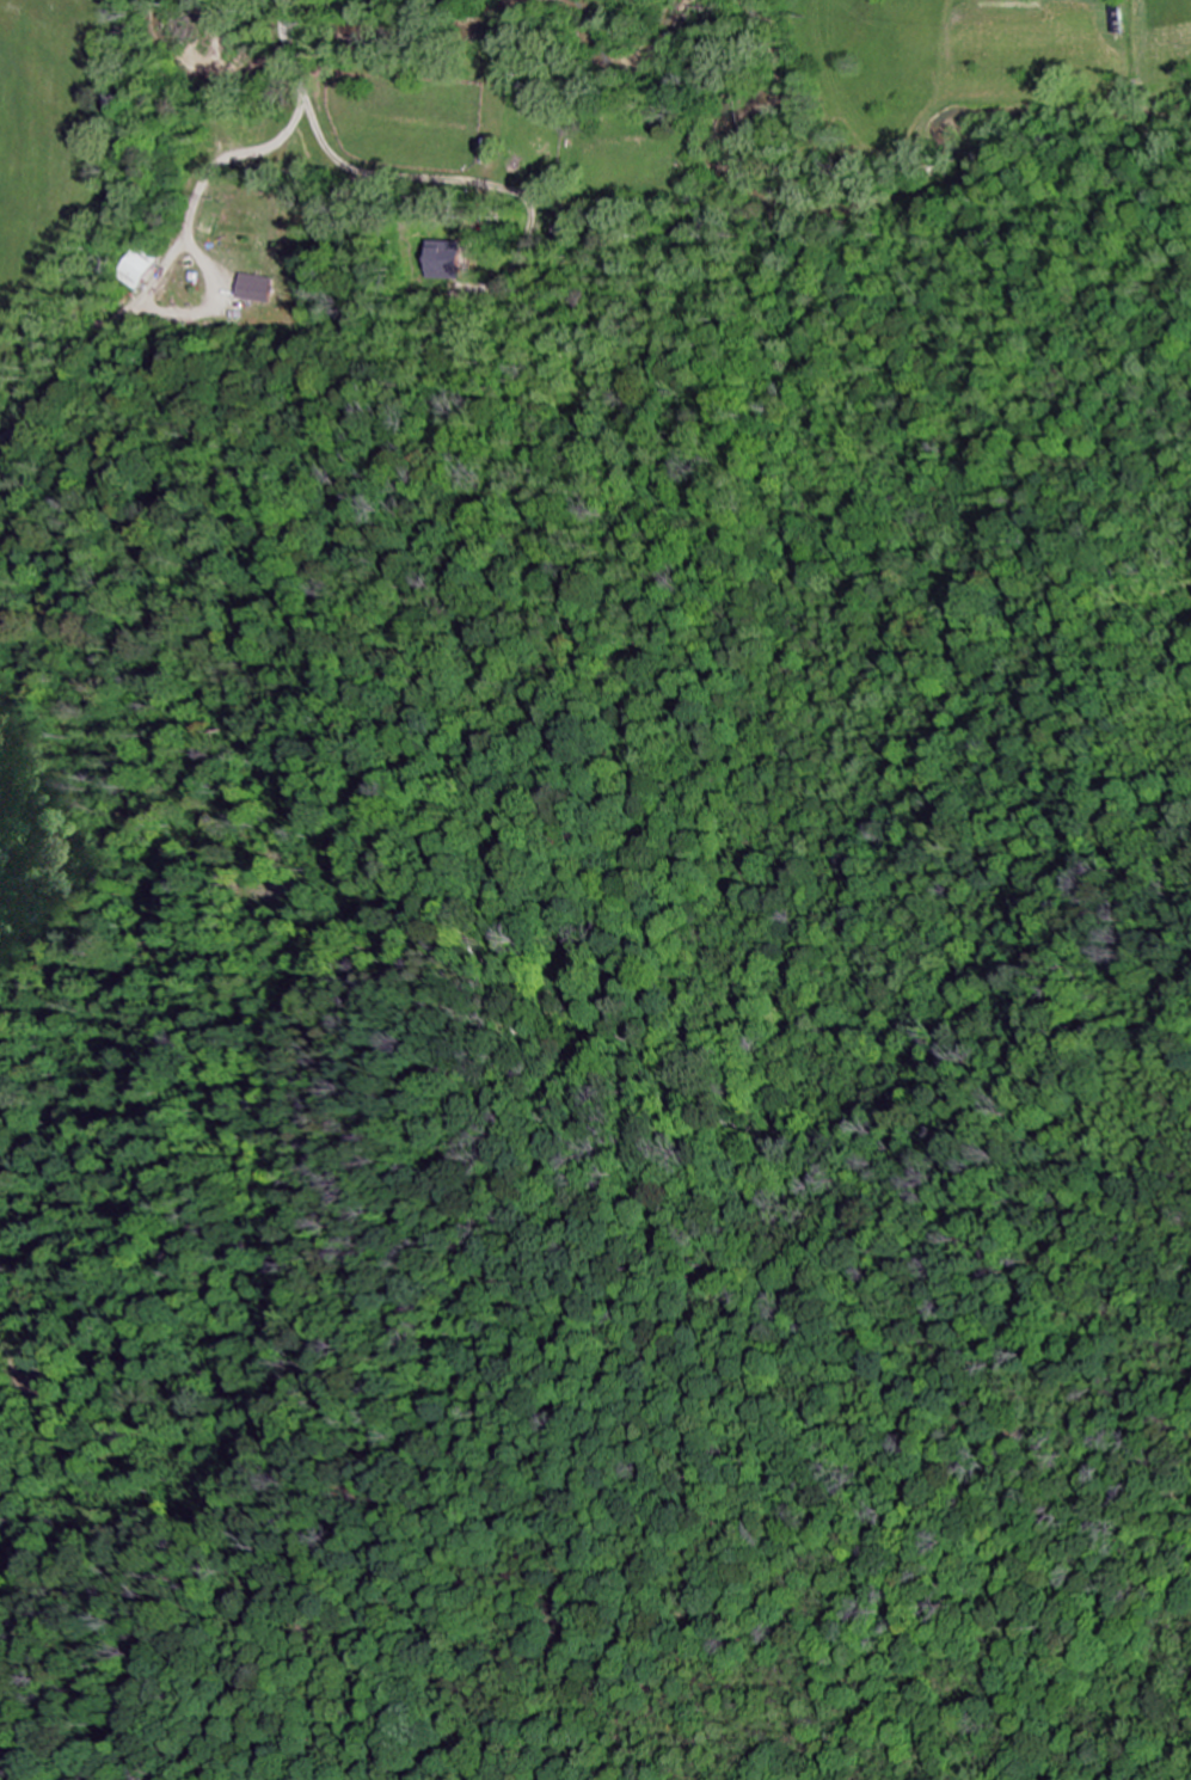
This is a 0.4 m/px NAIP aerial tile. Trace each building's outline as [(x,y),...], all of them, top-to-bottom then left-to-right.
[(273,280),(242,274),(237,299),(268,305),(273,280)]
